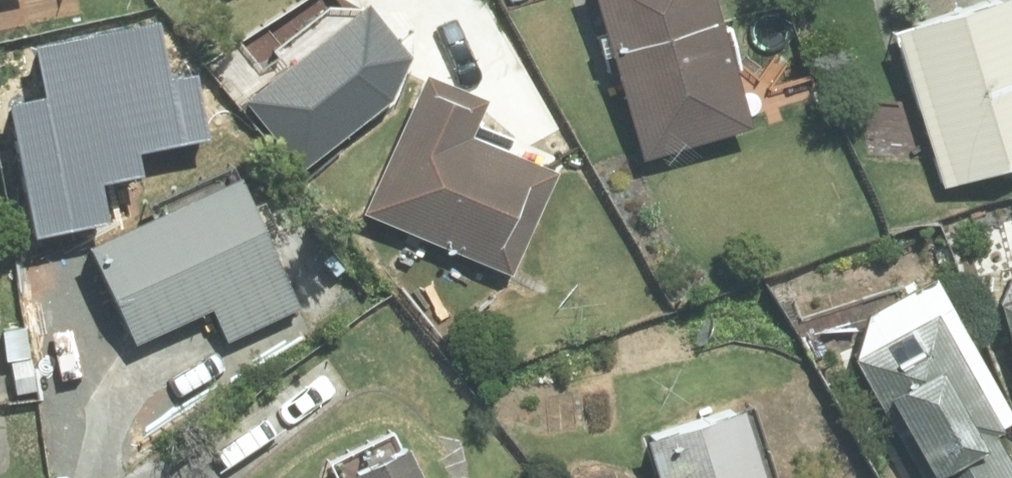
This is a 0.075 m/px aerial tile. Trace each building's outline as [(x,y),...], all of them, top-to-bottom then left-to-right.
[(649,155),(763,121),(727,0),(603,0),(649,155)] [(901,24),(946,184),(1011,166),(1011,0),(986,0),(901,24)] [(498,93),(436,64),(371,208),(519,276),(566,171),(481,132),(498,93)] [(311,299),(248,169),(95,242),(141,337),(217,301),(234,337),(311,299)] [(1002,285),(1011,324),(1011,282),(1002,285)] [(859,352),(929,477),(1011,477),(1011,449),(999,426),(1011,420),(948,303),(859,352)] [(654,432),(668,477),(775,477),(753,403),(654,432)] [(410,436),(344,468),(349,477),(430,477),(410,436)]
